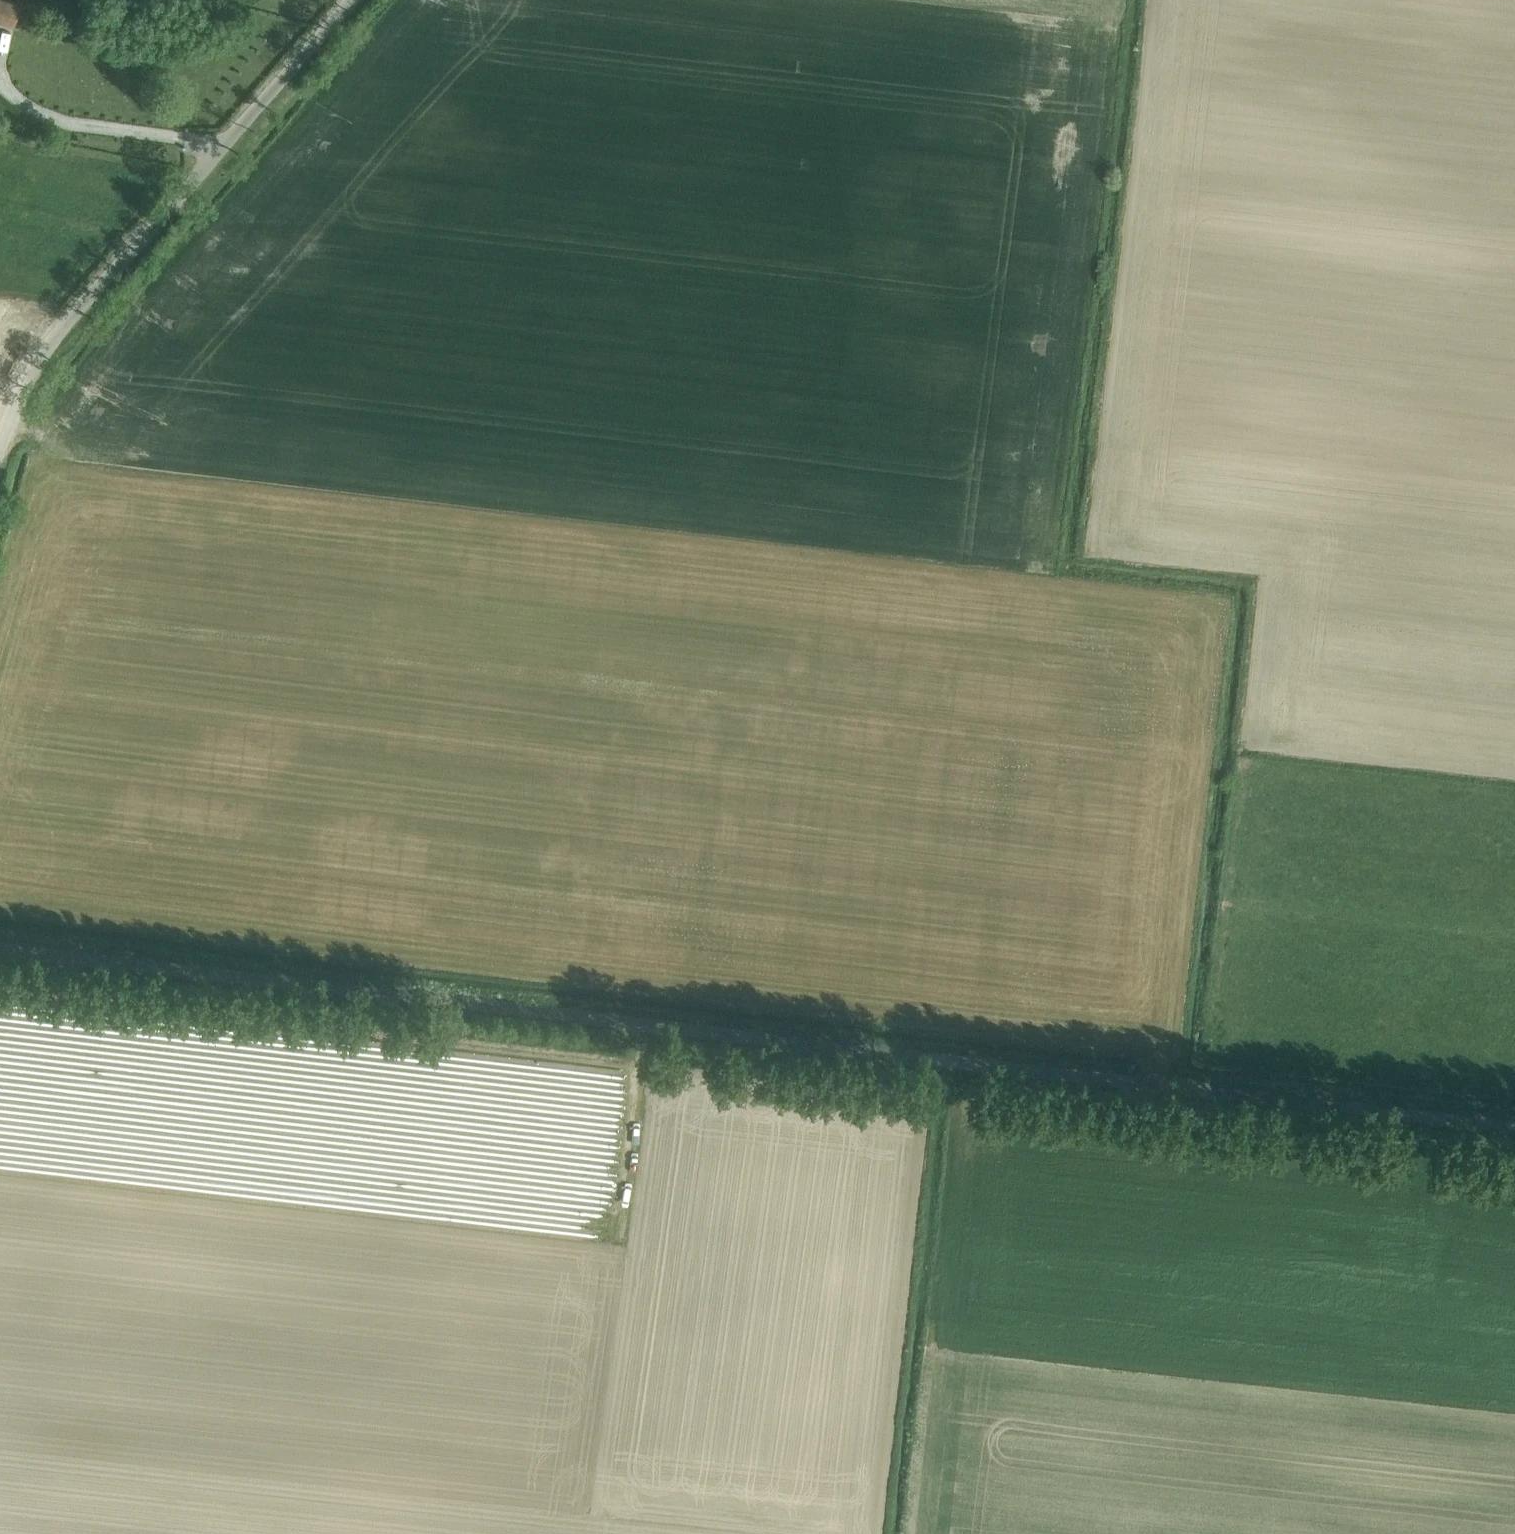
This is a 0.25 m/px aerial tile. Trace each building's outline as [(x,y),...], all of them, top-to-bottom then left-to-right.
[(13,27),(19,6),(2,0),(0,0),(0,23),(13,27)]
